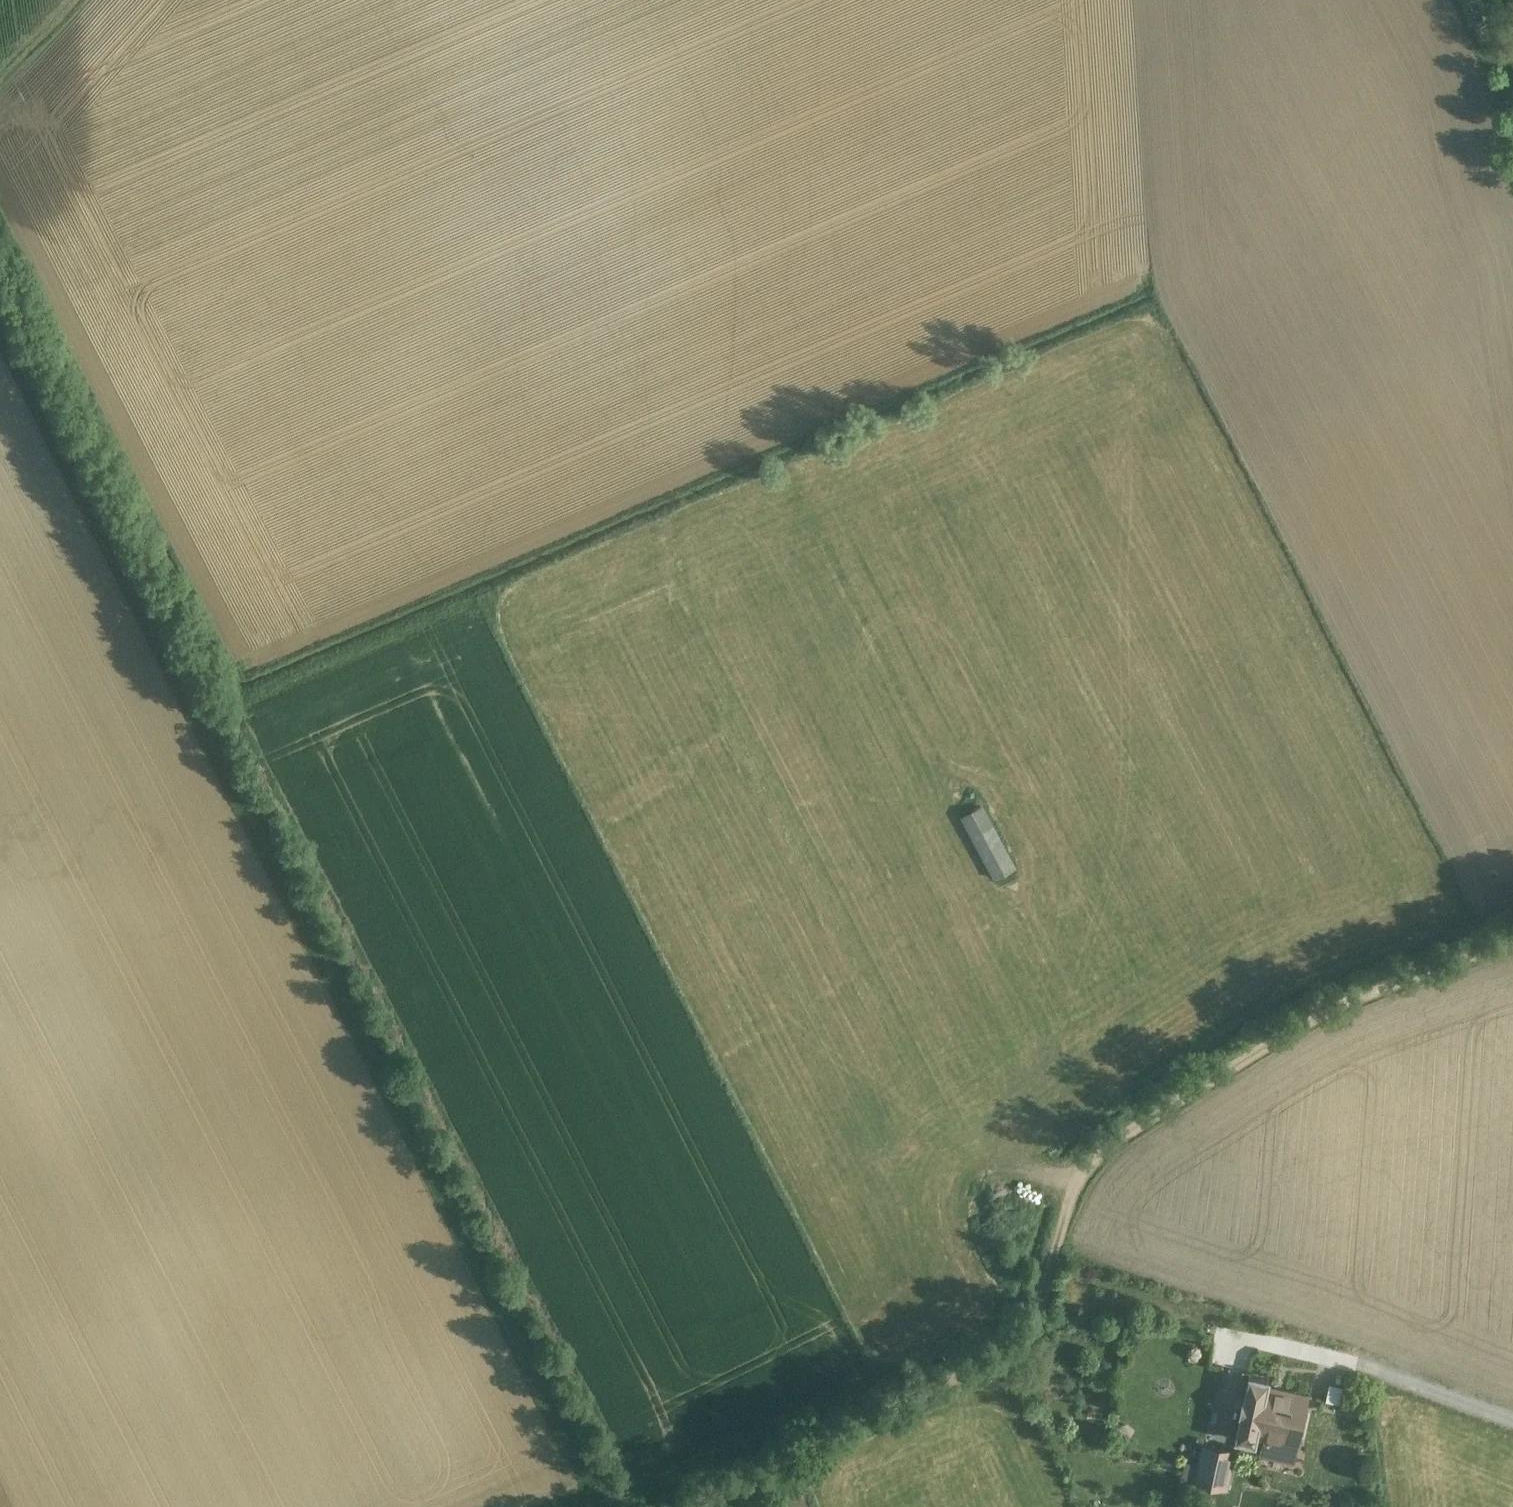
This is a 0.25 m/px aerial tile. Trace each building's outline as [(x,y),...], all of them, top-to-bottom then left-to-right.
[(989,803),(964,815),(996,879),(1020,867),(989,803)] [(1269,1378),(1249,1374),(1235,1438),(1255,1443),(1257,1435),(1267,1386),(1269,1378)] [(1279,1389),(1267,1386),(1257,1435),(1265,1437),(1265,1436),(1287,1441),(1297,1443),(1308,1396),(1279,1389)] [(1287,1441),(1265,1436),(1265,1437),(1261,1454),(1283,1459),(1287,1441)] [(1233,1450),(1205,1443),(1199,1467),(1196,1482),(1225,1488),(1233,1450)] [(1199,1467),(1186,1464),(1183,1479),(1196,1482),(1199,1467)]
